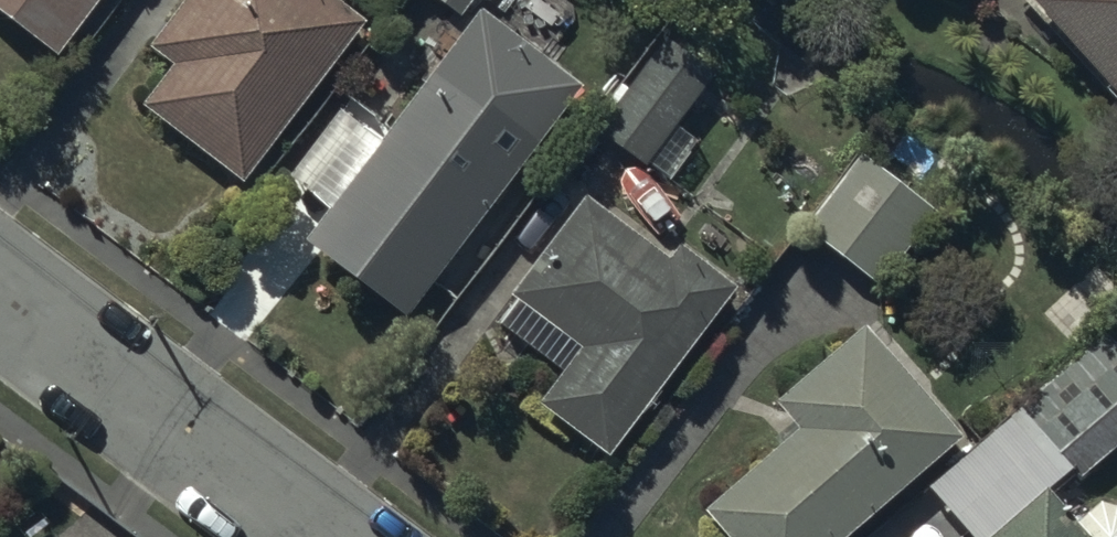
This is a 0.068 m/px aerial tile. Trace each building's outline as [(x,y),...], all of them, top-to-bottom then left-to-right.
[(101,0),(0,0),(0,15),(56,58),(101,0)] [(140,106),(241,183),(367,22),(339,0),(182,0),(146,47),(170,65),(140,106)] [(474,0),(434,0),(459,19),(474,0)] [(1116,96),(1116,0),(1028,0),(1116,96)] [(480,8),(302,241),(406,318),(583,86),(480,8)] [(592,127),(644,166),(713,75),(662,36),(592,127)] [(938,211),(860,152),(802,228),(879,289),(938,211)] [(586,195),(508,295),(515,300),(497,326),(560,371),(535,404),(609,458),(736,288),(679,244),(667,258),(586,195)] [(702,510),(726,536),(848,536),(961,437),(865,324),(773,402),(797,429),(702,510)] [(950,464),(1001,525),(1072,469),(1081,480),(1116,448),(1116,345),(1105,331),(950,464)] [(1097,503),(1076,520),(1048,489),(989,536),(1116,536),(1116,499),(1097,503)]
